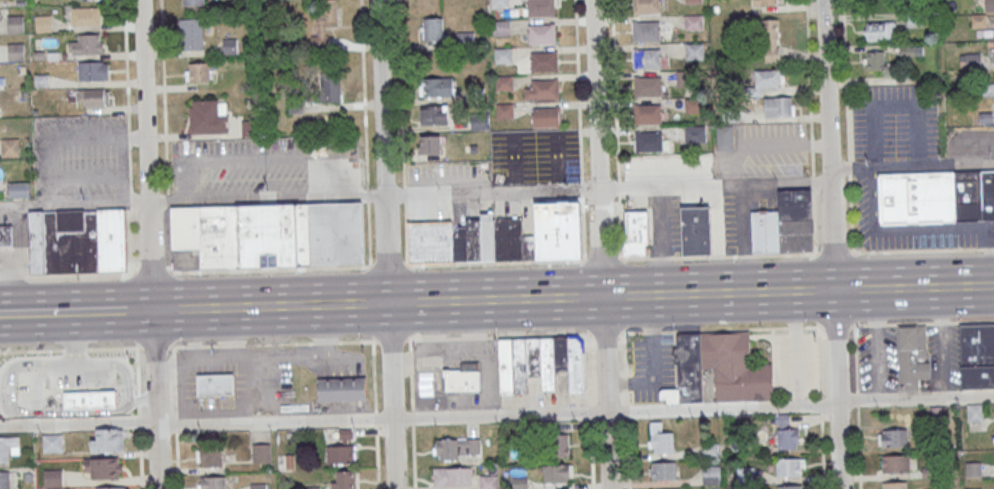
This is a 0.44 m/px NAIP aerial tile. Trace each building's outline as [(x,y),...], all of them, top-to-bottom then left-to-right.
[(337,0),(322,0),(322,15),(317,15),(317,36),(311,36),(311,51),(328,51),(328,21),(338,21),(337,0)] [(492,10),(492,0),(509,0),(509,9),(492,10)] [(527,16),(527,0),(553,0),(554,16),(527,16)] [(633,12),(633,0),(659,0),(660,11),(633,12)] [(100,25),(100,6),(63,6),(63,14),(70,14),(70,25),(100,25)] [(23,15),(6,16),(7,33),(24,32),(23,15)] [(52,32),(52,15),(36,15),(36,32),(52,32)] [(686,15),(703,15),(704,31),(687,31),(686,15)] [(443,41),(443,17),(423,17),(423,41),(443,41)] [(203,19),(179,19),(179,50),(203,50),(203,19)] [(764,19),(764,62),(779,62),(779,19),(764,19)] [(493,21),(510,21),(510,37),(493,37),(493,21)] [(632,22),(659,21),(660,40),(633,41),(632,22)] [(866,22),(866,40),(895,40),(895,22),(866,22)] [(528,25),(554,24),(555,43),(528,44),(528,25)] [(104,54),(104,34),(69,34),(69,54),(104,54)] [(223,41),(223,53),(237,53),(237,41),(223,41)] [(24,43),(7,43),(8,61),(25,60),(24,43)] [(687,45),(704,44),(704,60),(687,61),(687,45)] [(495,48),(512,48),(512,64),(495,64),(495,48)] [(633,49),(660,49),(660,67),(634,68),(633,49)] [(885,70),(885,51),(865,51),(865,70),(885,70)] [(531,53),(557,52),(558,71),(531,72),(531,53)] [(980,54),(963,54),(963,66),(980,66),(980,54)] [(110,62),(78,62),(78,81),(110,81),(110,62)] [(185,62),(185,82),(211,82),(211,62),(185,62)] [(778,70),(755,70),(755,90),(778,90),(778,70)] [(677,86),(694,86),(694,71),(677,71),(677,86)] [(321,73),(321,101),(340,101),(340,73),(321,73)] [(496,76),(513,75),(513,91),(496,92),(496,76)] [(634,77),(661,77),(662,95),(635,96),(634,77)] [(454,78),(420,78),(420,97),(454,97),(454,78)] [(532,80),(558,79),(559,98),(532,99),(532,80)] [(110,89),(78,89),(78,107),(110,107),(110,89)] [(793,97),(764,97),(764,117),(793,117),(793,97)] [(189,100),(189,134),(228,133),(228,99),(189,100)] [(497,104),(514,103),(514,119),(497,120),(497,104)] [(634,105),(661,104),(661,123),(634,124),(634,105)] [(448,106),(418,106),(418,124),(448,124),(448,106)] [(533,107),(560,107),(560,126),(534,126),(533,107)] [(242,137),(258,137),(258,120),(242,120),(242,137)] [(717,125),(717,151),(733,151),(733,125),(717,125)] [(706,126),(684,126),(684,143),(706,143),(706,126)] [(498,131),(515,130),(516,147),(499,147),(498,131)] [(635,132),(662,132),(663,151),(636,151),(635,132)] [(534,135),(561,135),(562,154),(535,154),(534,135)] [(441,136),(421,136),(421,154),(441,154),(441,136)] [(20,139),(1,139),(1,157),(20,157),(20,139)] [(880,224),(993,220),(993,170),(878,174),(880,224)] [(24,182),(9,182),(9,198),(24,198),(24,182)] [(778,190),(811,189),(813,250),(753,253),(751,212),(778,211),(778,190)] [(172,249),(171,207),(362,201),(364,263),(201,268),(201,248),(172,249)] [(682,208),(710,207),(712,254),(683,255),(682,208)] [(29,272),(27,211),(124,208),(126,270),(29,272)] [(648,210),(624,210),(624,255),(648,255),(648,210)] [(409,263),(565,260),(564,217),(550,218),(550,225),(536,225),(536,235),(523,235),(522,218),(494,218),(494,215),(467,215),(467,226),(457,226),(458,237),(408,239),(409,263)] [(12,246),(0,247),(0,225),(12,225),(12,246)] [(961,389),(993,389),(993,324),(960,324),(961,389)] [(897,325),(899,392),(920,391),(919,380),(931,380),(930,363),(918,364),(918,359),(927,359),(927,326),(918,326),(918,325),(897,325)] [(702,333),(750,331),(751,364),(772,363),(774,399),(716,402),(715,367),(703,367),(702,333)] [(498,338),(499,395),(530,394),(530,379),(541,379),(541,391),(557,391),(556,374),(568,374),(568,393),(584,393),(583,337),(498,338)] [(445,392),(444,371),(460,370),(460,361),(479,360),(480,391),(445,392)] [(10,415),(45,415),(45,369),(21,369),(21,378),(10,378),(10,415)] [(419,372),(419,396),(434,396),(434,372),(419,372)] [(197,375),(231,374),(232,394),(198,395),(197,375)] [(319,378),(319,401),(368,401),(368,378),(319,378)] [(114,391),(64,392),(64,409),(115,408),(114,391)] [(799,449),(799,428),(788,428),(788,414),(776,414),(776,437),(771,437),(771,449),(799,449)] [(673,433),(662,433),(662,421),(650,421),(650,453),(673,453),(673,433)] [(124,428),(91,428),(91,451),(124,451),(124,428)] [(906,430),(879,430),(879,446),(906,446),(906,430)] [(63,434),(43,434),(43,452),(63,452),(63,434)] [(569,457),(569,434),(549,434),(549,457),(569,457)] [(9,463),(9,453),(20,453),(20,437),(0,437),(0,463),(9,463)] [(480,439),(434,439),(434,460),(480,460),(480,439)] [(253,444),(253,463),(270,463),(270,444),(253,444)] [(327,464),(355,464),(355,445),(327,445),(327,464)] [(222,447),(198,447),(198,467),(222,467),(222,447)] [(909,455),(882,455),(882,473),(909,473),(909,455)] [(85,478),(123,478),(123,458),(85,458),(85,478)] [(775,459),(775,477),(804,477),(804,459),(775,459)] [(676,462),(650,462),(650,480),(676,480),(676,462)] [(571,464),(543,464),(543,482),(571,482),(571,464)] [(703,484),(720,484),(720,467),(703,467),(703,484)] [(434,468),(434,486),(471,486),(471,468),(434,468)] [(44,486),(63,486),(63,469),(44,469),(44,486)] [(357,471),(331,471),(331,488),(357,488),(357,471)] [(9,472),(0,472),(0,488),(9,488),(9,472)] [(481,475),(481,488),(497,488),(497,475),(481,475)] [(200,476),(200,488),(226,488),(226,476),(200,476)]
